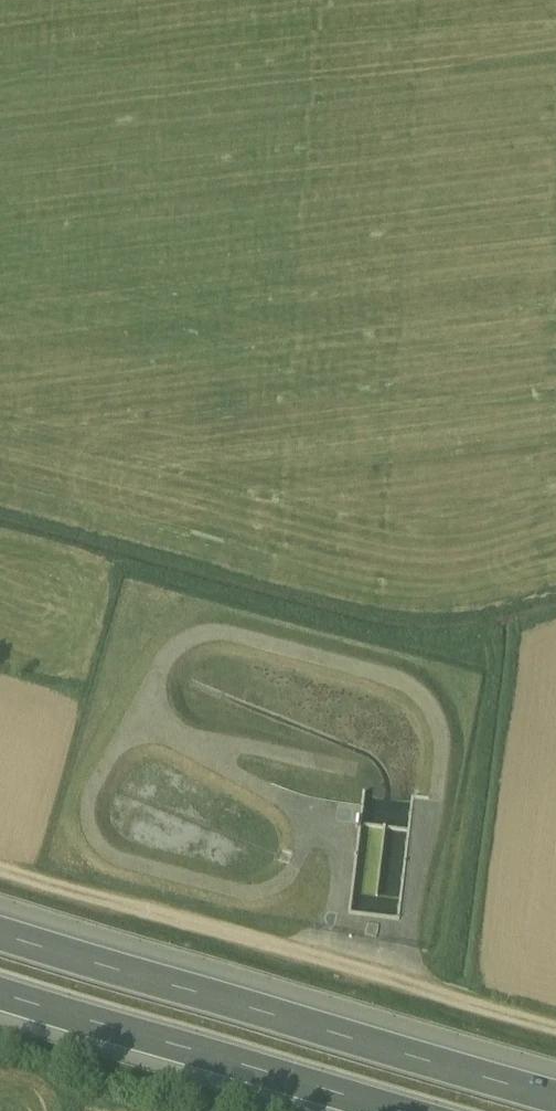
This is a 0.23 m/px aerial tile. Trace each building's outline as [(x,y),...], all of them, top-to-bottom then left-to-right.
[(363,824),(361,884),(379,885),(380,863),(403,863),(404,826),(363,824)]
